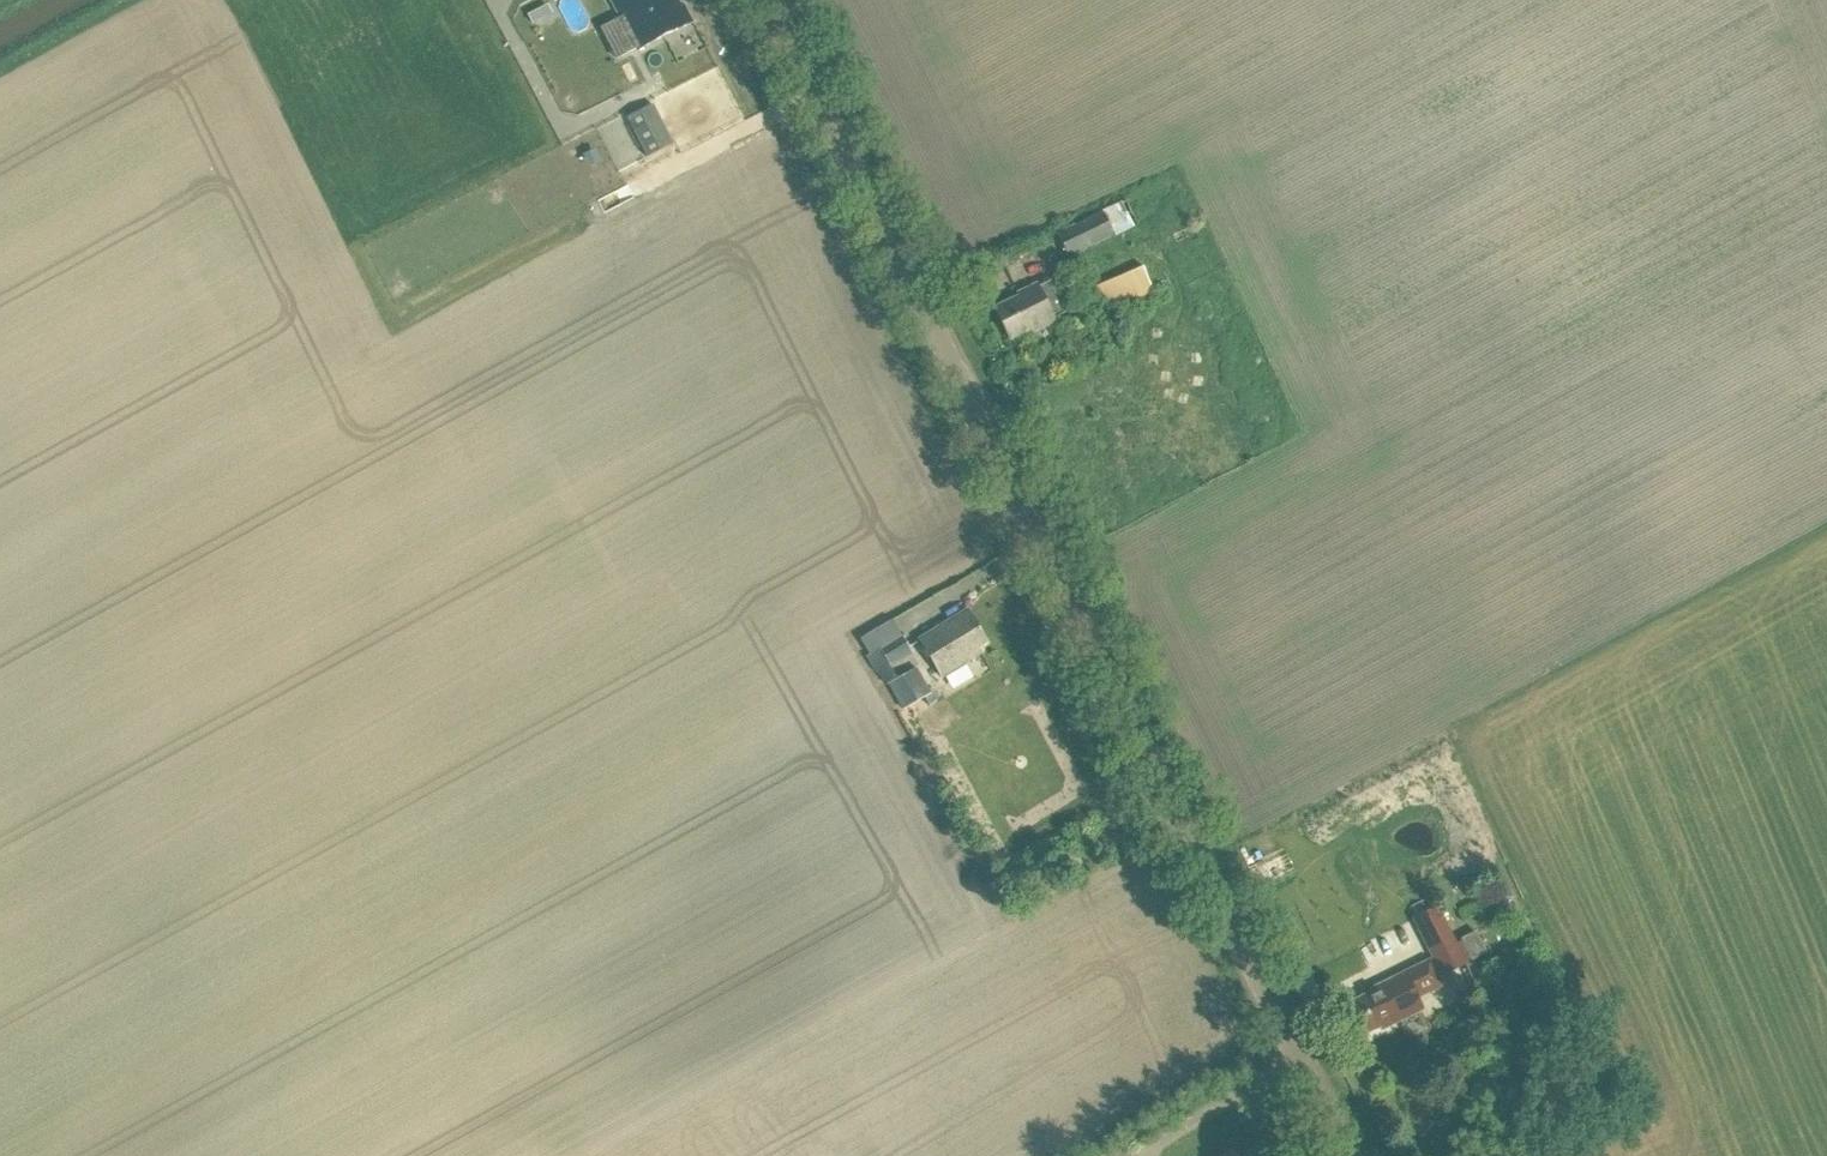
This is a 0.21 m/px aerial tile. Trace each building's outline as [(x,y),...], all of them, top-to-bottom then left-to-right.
[(637,51),(691,23),(679,0),(610,0),(637,51)] [(643,160),(672,146),(652,104),(623,118),(643,160)] [(1102,211),(1056,233),(1069,258),(1114,236),(1102,211)] [(1143,267),(1090,290),(1101,316),(1154,293),(1143,267)] [(1033,285),(1016,294),(1018,297),(994,310),(1010,339),(1033,327),(1035,331),(1052,321),(1049,317),(1063,310),(1048,282),(1035,289),(1033,285)] [(980,646),(988,641),(969,609),(919,638),(942,676),(984,652),(980,646)] [(933,696),(919,671),(898,683),(912,708),(926,700),(930,706),(937,702),(933,696)] [(1412,920),(1440,976),(1464,964),(1435,908),(1412,920)] [(1362,997),(1338,1009),(1353,1040),(1379,1028),(1380,1031),(1421,1010),(1413,995),(1436,983),(1438,986),(1439,985),(1427,960),(1361,994),(1362,997)]
